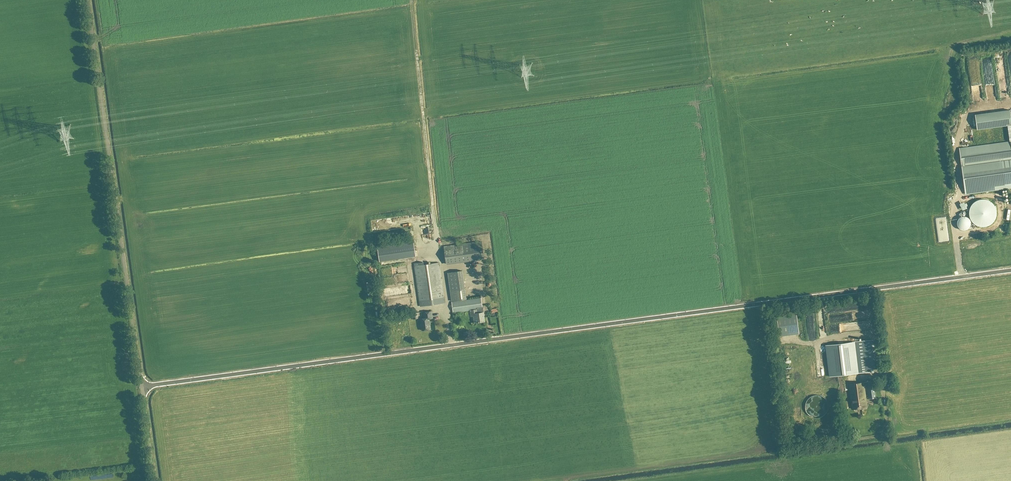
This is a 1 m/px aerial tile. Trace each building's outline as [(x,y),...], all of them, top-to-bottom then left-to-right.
[(959,149),(965,194),(1005,188),(1010,187),(1010,142),(959,149)] [(977,226),(981,227),(984,227),(987,226),(990,225),(993,223),(995,220),(996,217),(996,214),(996,211),(995,207),(993,205),(991,202),(988,201),(985,200),(982,199),(979,200),(976,201),(973,203),(971,206),(969,209),(969,212),(969,216),(970,219),(972,222),(974,224),(977,226)] [(399,221),(405,221),(405,218),(394,218),(395,230),(400,229),(399,221)] [(957,223),(957,225),(958,228),(959,229),(961,231),(964,231),(966,230),(968,229),(970,227),(970,225),(970,222),(969,220),(967,219),(965,218),(963,218),(961,218),(959,219),(958,221),(957,223)] [(379,261),(415,256),(413,241),(377,246),(379,261)] [(463,244),(466,262),(484,259),(482,242),(463,244)] [(414,263),(420,301),(420,306),(445,303),(439,263),(424,265),(423,262),(414,263)] [(466,299),(465,291),(450,294),(451,302),(466,299)] [(482,312),(483,311),(482,305),(481,298),(453,302),(454,313),(470,310),(471,317),(473,316),(474,323),(484,321),(484,318),(483,312),(482,312)] [(424,318),(421,319),(422,330),(430,329),(430,325),(429,319),(432,318),(431,311),(424,313),(424,318)] [(778,315),(781,336),(799,333),(796,313),(778,315)] [(875,339),(871,340),(827,345),(830,377),(871,372),(871,370),(878,369),(875,339)] [(866,382),(869,399),(875,398),(875,391),(873,381),(866,382)] [(849,384),(852,409),(867,407),(864,382),(849,384)]
